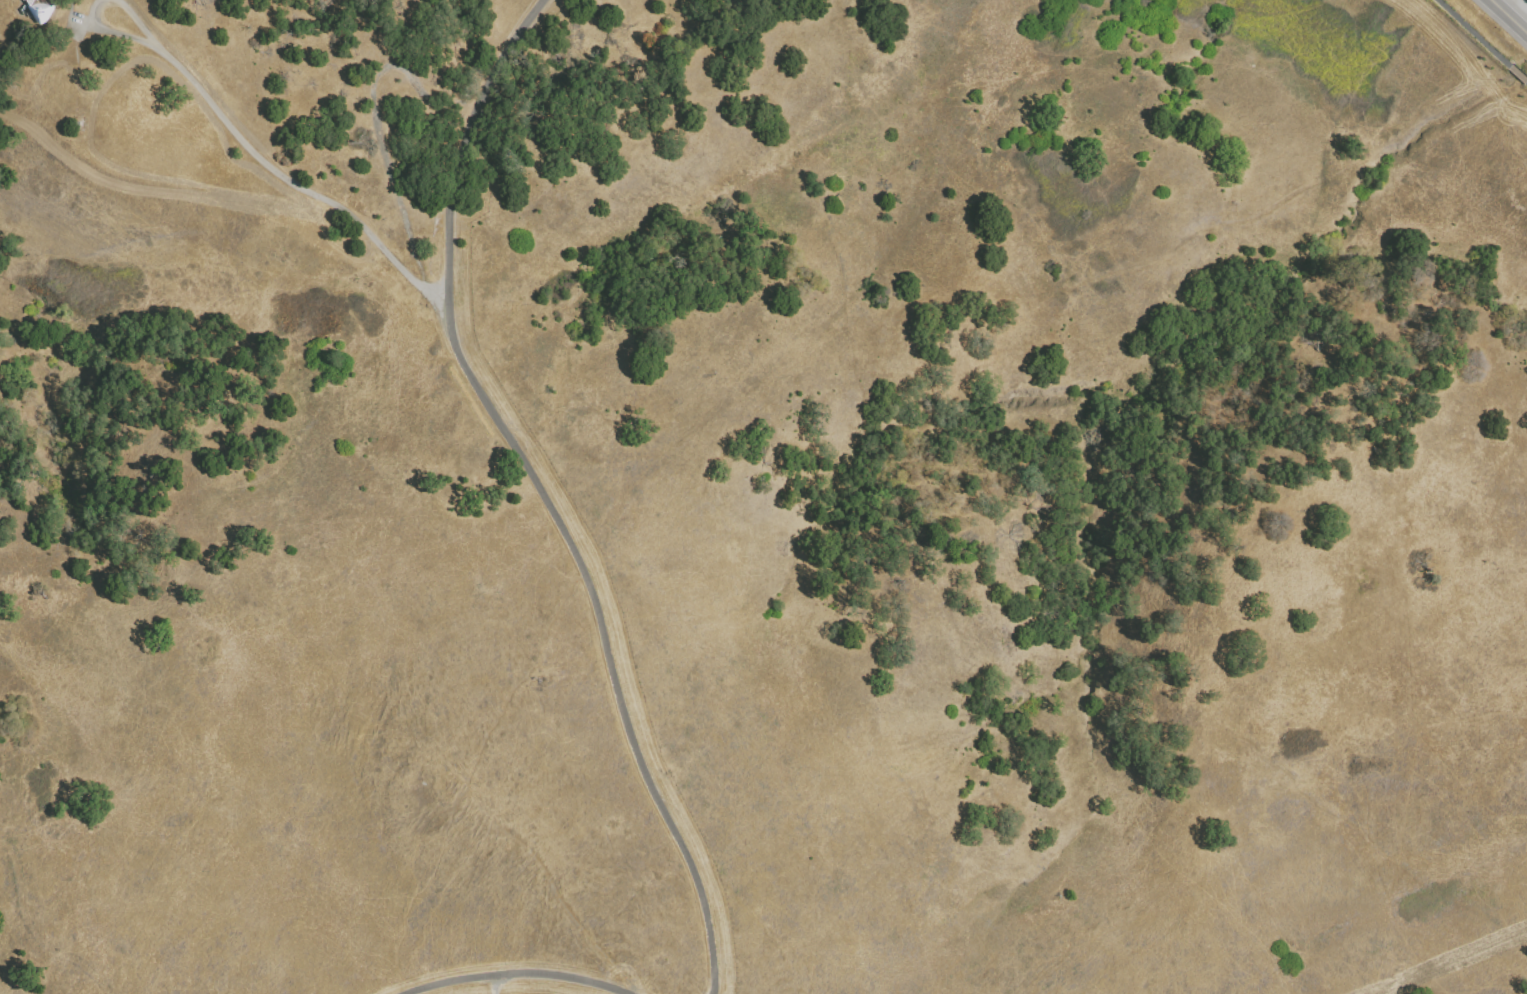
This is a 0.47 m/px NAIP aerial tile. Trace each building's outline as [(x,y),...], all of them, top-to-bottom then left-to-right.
[(41,28),(26,0),(39,0),(39,1),(38,4),(57,5),(41,28)] [(73,130),(74,123),(81,124),(80,132),(73,130)]
